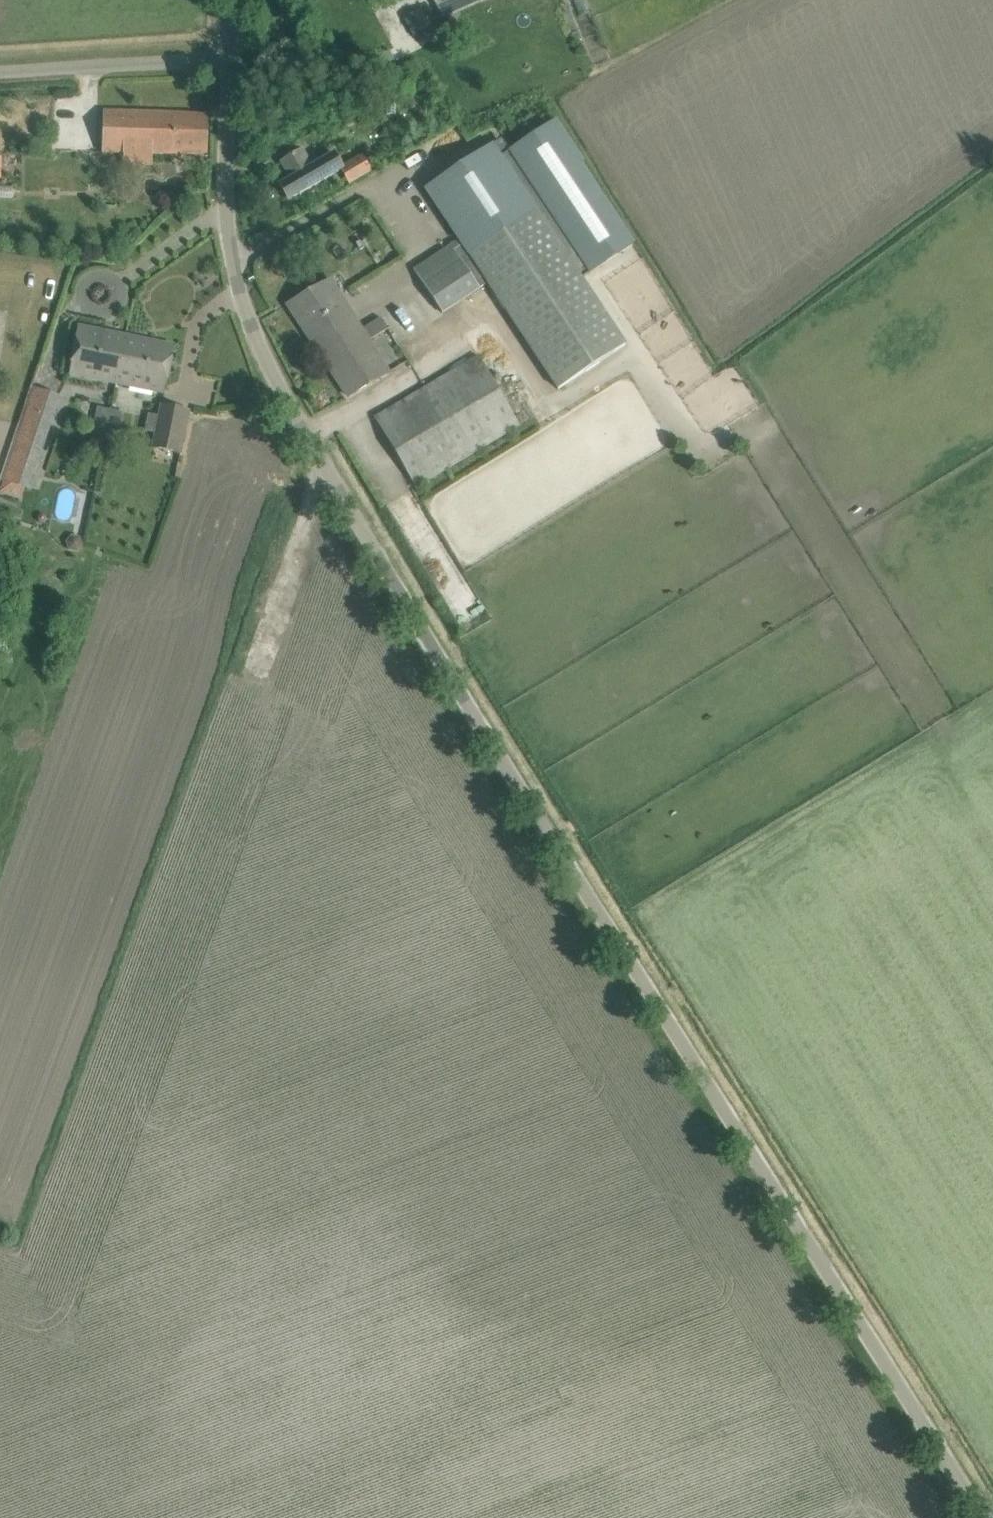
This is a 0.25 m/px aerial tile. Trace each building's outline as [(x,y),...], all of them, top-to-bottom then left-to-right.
[(404,18),(414,40),(432,32),(421,9),(404,18)] [(208,155),(209,114),(104,111),(103,152),(208,155)] [(498,140),(425,188),(459,239),(488,283),(560,390),(633,341),(588,274),(633,244),(580,164),(583,162),(555,121),(507,153),(498,140)] [(330,176),(345,168),(348,166),(346,163),(339,150),(311,166),(301,150),(281,162),(291,179),(278,186),(287,202),(298,195),(309,189),(316,185),(330,176)] [(348,166),(345,168),(352,182),(374,169),(365,152),(346,163),(348,166)] [(414,270),(443,313),(488,283),(459,239),(414,270)] [(330,280),(288,305),(349,396),(388,372),(330,280)] [(79,337),(71,375),(116,383),(145,389),(164,393),(174,346),(154,342),(126,336),(81,327),(79,337)] [(375,417),(416,487),(522,424),(481,354),(375,417)] [(61,396),(34,387),(3,480),(29,489),(61,396)] [(183,454),(193,409),(162,403),(153,447),(183,454)] [(118,431),(122,411),(101,407),(97,427),(118,431)]
